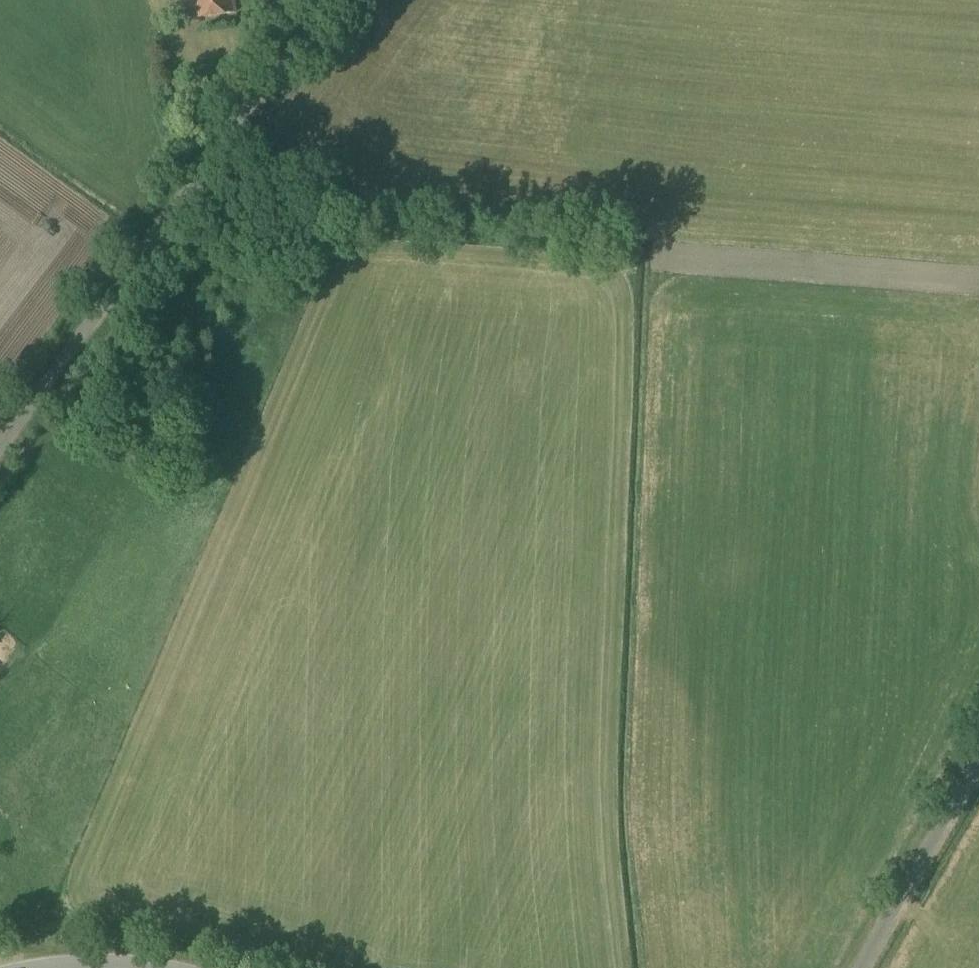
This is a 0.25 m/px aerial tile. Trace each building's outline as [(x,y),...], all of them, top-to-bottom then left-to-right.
[(231,11),(230,0),(191,0),(193,16),(231,11)]
